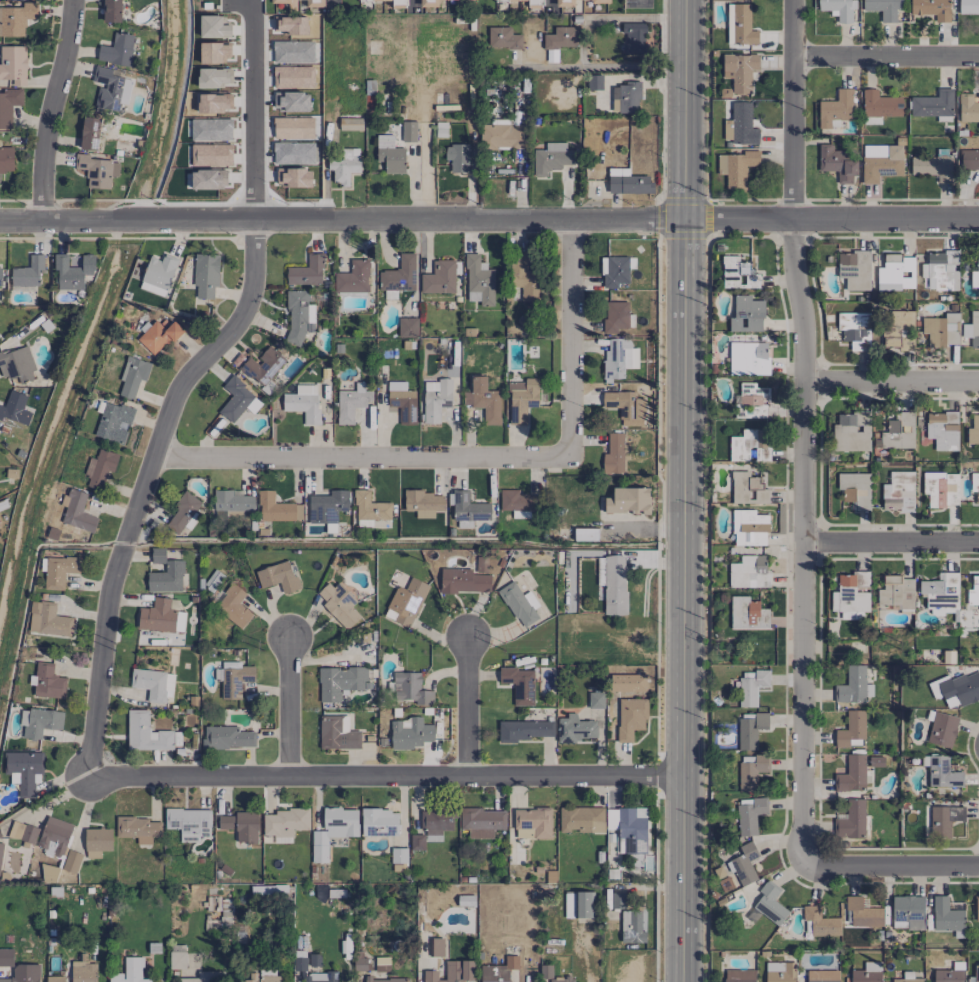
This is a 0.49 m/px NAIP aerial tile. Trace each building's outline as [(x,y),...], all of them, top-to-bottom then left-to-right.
[(121,0),(103,0),(103,22),(121,23),(121,0)] [(852,9),(855,9),(855,0),(818,0),(818,10),(837,11),(837,23),(852,24),(852,9)] [(881,11),(881,23),(896,22),(896,9),(901,9),(901,0),(862,0),(863,11),(881,11)] [(910,15),(935,14),(935,23),(951,22),(950,0),(910,0),(910,15)] [(958,14),(978,14),(978,0),(958,0),(958,14)] [(25,37),(25,19),(36,19),(36,3),(23,3),(23,8),(0,7),(0,36),(25,37)] [(750,31),(750,4),(732,4),(733,44),(758,44),(758,31),(750,31)] [(621,23),(622,53),(644,53),(644,23),(621,23)] [(511,27),(488,27),(488,49),(522,48),(521,34),(511,35),(511,27)] [(96,60),(129,66),(134,35),(114,32),(111,47),(99,45),(96,60)] [(13,80),(13,86),(26,86),(26,46),(0,46),(0,79),(13,80)] [(758,54),(722,55),(723,78),(731,78),(732,94),(751,93),(751,70),(758,70),(758,54)] [(131,79),(111,75),(112,69),(94,66),(91,84),(98,85),(94,107),(117,111),(118,103),(127,105),(131,79)] [(640,84),(612,83),(611,113),(639,113),(640,84)] [(818,129),(830,128),(830,120),(852,120),(851,89),(837,89),(837,101),(818,101),(818,129)] [(878,97),(877,89),(862,89),(863,125),(881,124),(881,117),(902,116),(902,97),(878,97)] [(937,97),(910,98),(910,116),(953,116),(952,89),(937,89),(937,97)] [(0,91),(0,129),(11,129),(11,106),(22,105),(22,90),(0,91)] [(978,122),(978,129),(978,90),(974,90),(974,93),(958,93),(959,122),(978,122)] [(732,102),(731,144),(758,144),(758,129),(751,129),(751,103),(732,102)] [(99,151),(100,118),(82,117),(81,150),(99,151)] [(340,130),(361,130),(361,118),(339,118),(340,130)] [(416,122),(403,122),(402,142),(416,142),(416,122)] [(526,125),(481,125),(481,147),(526,147),(526,125)] [(405,148),(393,148),(393,135),(376,135),(376,161),(385,161),(384,173),(405,174),(405,148)] [(566,142),(545,143),(546,149),(532,150),(533,177),(548,176),(548,169),(561,169),(561,165),(574,165),(574,150),(566,150),(566,142)] [(837,183),(856,184),(857,151),(832,150),(832,145),(818,144),(817,171),(837,172),(837,183)] [(468,145),(444,145),(444,160),(450,160),(451,173),(468,173),(468,145)] [(878,176),(903,175),(902,145),(861,146),(863,184),(878,184),(878,176)] [(13,172),(13,147),(0,147),(0,172),(13,172)] [(359,172),(359,148),(338,148),(338,158),(328,158),(328,170),(333,170),(333,185),(349,185),(349,172),(359,172)] [(86,188),(110,189),(110,176),(118,177),(119,161),(89,159),(89,154),(76,154),(75,169),(87,170),(86,188)] [(726,188),(746,188),(746,166),(759,166),(759,154),(718,154),(718,175),(726,175),(726,188)] [(937,175),(937,183),(951,184),(951,157),(911,156),(911,175),(937,175)] [(609,194),(652,193),(652,175),(629,176),(629,168),(608,169),(609,194)] [(870,290),(869,252),(838,252),(838,278),(845,277),(845,291),(870,290)] [(957,252),(927,252),(927,264),(921,264),(921,278),(928,277),(928,290),(958,290),(957,252)] [(216,299),(218,254),(196,253),(194,298),(216,299)] [(322,253),(307,253),(307,267),(286,267),(286,285),(322,284),(322,253)] [(44,255),(29,254),(29,268),(11,268),(11,286),(39,286),(39,272),(44,272),(44,255)] [(57,290),(84,289),(83,275),(95,275),(94,255),(73,255),(73,267),(68,267),(68,254),(54,255),(54,270),(57,270),(57,290)] [(148,256),(139,289),(166,296),(177,258),(163,254),(161,259),(148,256)] [(415,290),(414,254),(399,254),(399,270),(378,270),(379,291),(415,290)] [(494,270),(487,270),(487,262),(479,262),(479,254),(466,254),(465,291),(480,291),(480,306),(493,306),(494,270)] [(914,256),(884,255),(884,268),(877,268),(877,289),(914,290),(914,256)] [(759,288),(759,274),(751,274),(751,262),(739,263),(739,256),(722,256),(723,288),(759,288)] [(603,288),(618,288),(618,284),(628,283),(628,268),(635,268),(635,257),(602,257),(603,288)] [(975,271),(971,271),(970,287),(978,287),(978,258),(976,258),(975,271)] [(369,260),(350,259),(350,273),(334,273),(334,292),(368,293),(369,260)] [(455,292),(455,259),(436,260),(436,274),(420,274),(421,293),(455,292)] [(512,263),(512,300),(539,300),(538,263),(512,263)] [(307,291),(287,290),(286,343),(303,344),(303,332),(313,332),(314,305),(307,305),(307,291)] [(763,301),(751,300),(751,296),(734,295),(734,318),(729,317),(729,331),(763,332),(763,301)] [(627,302),(603,302),(604,333),(617,333),(617,328),(628,328),(627,302)] [(913,311),(891,311),(891,327),(883,327),(883,351),(913,351),(913,311)] [(971,311),(970,349),(978,349),(978,311),(971,311)] [(945,318),(921,318),(921,334),(928,334),(927,347),(946,348),(946,344),(958,344),(959,313),(945,312),(945,318)] [(869,313),(853,313),(839,313),(839,342),(850,342),(850,351),(869,351),(869,313)] [(417,338),(417,318),(399,318),(399,338),(417,338)] [(183,330),(174,320),(164,329),(156,321),(137,339),(154,357),(183,330)] [(291,350),(274,338),(257,361),(249,355),(239,369),(264,387),(291,350)] [(638,348),(631,348),(631,339),(605,339),(604,383),(611,383),(611,378),(623,378),(624,368),(638,369),(638,348)] [(768,374),(767,343),(754,343),(755,374),(768,374)] [(2,380),(18,375),(20,383),(37,378),(26,345),(0,353),(0,373),(2,380)] [(133,400),(139,380),(145,381),(150,363),(126,356),(120,379),(123,380),(118,395),(133,400)] [(262,404),(233,375),(220,387),(230,397),(218,410),(230,423),(246,408),(252,414),(262,404)] [(500,392),(487,392),(487,376),(471,376),(472,391),(463,391),(463,407),(484,406),(484,425),(500,425),(500,392)] [(423,424),(440,423),(440,407),(452,407),(451,377),(437,378),(438,382),(422,382),(423,424)] [(506,381),(507,425),(526,425),(526,407),(538,407),(537,380),(506,381)] [(415,391),(405,391),(405,382),(386,382),(387,412),(399,412),(399,425),(416,425),(415,391)] [(337,391),(337,425),(353,425),(354,407),(366,408),(366,401),(372,401),(372,391),(363,390),(364,383),(355,383),(355,391),(337,391)] [(768,387),(755,387),(755,383),(739,383),(740,405),(744,405),(744,417),(765,417),(765,401),(768,401),(768,387)] [(304,425),(318,425),(317,385),(296,385),(296,394),(282,394),(282,411),(303,411),(304,425)] [(1,421),(2,417),(27,425),(32,412),(22,409),(27,396),(10,390),(4,406),(0,404),(0,420),(1,421)] [(636,392),(602,392),(603,412),(616,412),(617,427),(644,426),(643,398),(636,399),(636,392)] [(123,444),(127,432),(117,429),(119,421),(130,424),(134,409),(104,401),(95,437),(123,444)] [(880,432),(880,448),(913,449),(915,412),(887,411),(886,432),(880,432)] [(869,413),(832,413),(833,450),(869,450),(869,413)] [(958,413),(926,413),(926,439),(934,439),(934,450),(957,451),(958,413)] [(971,414),(972,429),(966,429),(967,444),(978,444),(978,414),(971,414)] [(767,429),(741,430),(742,436),(729,437),(730,461),(769,460),(767,429)] [(602,473),(623,473),(623,460),(629,460),(629,444),(623,444),(623,433),(608,433),(608,454),(603,454),(602,473)] [(90,457),(84,474),(90,476),(86,486),(101,491),(107,471),(112,473),(119,455),(99,448),(95,459),(90,457)] [(769,503),(768,489),(760,489),(760,477),(749,477),(749,471),(731,471),(732,504),(769,503)] [(970,474),(971,490),(978,490),(978,474),(970,474)] [(434,518),(434,510),(444,511),(444,494),(423,494),(423,488),(404,488),(404,510),(416,510),(416,518),(434,518)] [(612,497),(604,497),(604,513),(649,514),(650,488),(612,488),(612,497)] [(93,532),(97,516),(82,513),(86,493),(69,489),(61,524),(93,532)] [(226,515),(253,516),(254,494),(232,494),(232,490),(214,489),(213,510),(226,510),(226,515)] [(391,519),(391,502),(369,502),(369,489),(355,490),(355,520),(391,519)] [(500,510),(512,510),(512,518),(530,518),(530,510),(539,510),(538,494),(518,495),(518,489),(500,490),(500,510)] [(202,507),(187,490),(170,506),(177,514),(165,524),(173,533),(202,507)] [(274,504),(274,490),(258,490),(258,521),(302,520),(302,503),(274,504)] [(309,495),(308,523),(337,523),(337,510),(348,511),(348,490),(330,490),(330,496),(309,495)] [(490,503),(468,503),(468,490),(454,490),(453,527),(472,528),(472,520),(490,520),(490,503)] [(755,510),(733,510),(732,545),(767,546),(767,515),(755,515),(755,510)] [(574,541),(597,541),(597,529),(574,528),(574,541)] [(147,573),(147,591),(182,591),(182,560),(165,560),(165,548),(151,548),(151,564),(165,564),(165,573),(147,573)] [(626,615),(625,555),(603,556),(605,615),(626,615)] [(769,588),(769,569),(765,569),(766,556),(740,555),(740,564),(729,563),(729,587),(769,588)] [(63,590),(64,573),(78,573),(79,558),(46,557),(44,589),(63,590)] [(301,589),(297,575),(293,577),(287,560),(255,570),(260,589),(279,583),(283,594),(301,589)] [(490,593),(490,575),(471,574),(471,569),(441,568),(440,591),(490,593)] [(224,575),(214,569),(210,576),(219,582),(224,575)] [(869,612),(868,573),(838,574),(839,612),(869,612)] [(958,573),(941,573),(941,581),(919,581),(919,594),(926,594),(926,608),(936,608),(936,609),(958,609),(958,573)] [(971,589),(966,589),(967,606),(978,606),(978,610),(978,575),(971,575),(971,589)] [(410,628),(429,585),(411,577),(405,590),(396,586),(383,616),(410,628)] [(913,610),(913,577),(884,577),(884,590),(877,590),(877,605),(899,605),(899,610),(913,610)] [(361,616),(351,607),(357,602),(335,579),(319,595),(325,602),(322,605),(346,630),(361,616)] [(498,590),(521,629),(539,618),(533,608),(538,605),(530,591),(522,596),(513,581),(498,590)] [(243,628),(252,613),(239,605),(246,593),(232,584),(216,611),(243,628)] [(731,629),(769,629),(768,609),(759,609),(759,602),(749,602),(749,596),(730,596),(731,629)] [(185,610),(178,609),(179,600),(153,597),(152,609),(139,607),(137,628),(183,634),(185,610)] [(56,602),(31,601),(29,633),(72,635),(73,617),(55,616),(56,602)] [(65,676),(53,676),(54,663),(36,662),(35,697),(65,698),(65,676)] [(865,684),(865,666),(846,666),(846,685),(835,685),(834,702),(864,702),(864,696),(872,697),(873,684),(865,684)] [(241,699),(240,682),(255,682),(254,667),(215,668),(216,680),(223,680),(223,699),(241,699)] [(368,668),(319,668),(319,703),(340,703),(340,690),(368,690),(368,668)] [(534,705),(533,668),(499,669),(499,683),(513,683),(513,706),(534,705)] [(943,699),(955,695),(960,707),(978,699),(978,669),(978,668),(937,685),(943,699)] [(172,672),(131,670),(130,688),(147,689),(147,702),(170,703),(172,672)] [(769,670),(754,670),(754,678),(739,678),(739,707),(756,707),(757,687),(769,687),(769,670)] [(420,672),(393,672),(393,699),(415,699),(415,705),(433,705),(433,690),(420,690),(420,672)] [(604,692),(589,692),(589,708),(604,708),(604,692)] [(646,699),(618,699),(618,742),(632,742),(632,730),(646,730),(646,699)] [(25,738),(41,740),(42,728),(61,730),(63,712),(28,708),(25,738)] [(127,710),(128,750),(173,749),(173,731),(149,731),(149,710),(127,710)] [(847,730),(835,730),(835,746),(864,746),(863,710),(847,710),(847,730)] [(951,749),(959,718),(935,711),(926,742),(951,749)] [(597,738),(596,721),(577,721),(577,713),(568,713),(568,718),(558,718),(559,743),(581,742),(581,738),(597,738)] [(738,718),(738,750),(756,750),(756,730),(768,730),(768,713),(754,713),(754,718),(738,718)] [(360,748),(360,731),(347,731),(347,716),(319,716),(320,749),(360,748)] [(433,744),(433,724),(422,725),(422,717),(409,717),(409,727),(401,727),(401,720),(391,721),(391,750),(413,749),(413,744),(433,744)] [(498,742),(529,742),(529,736),(553,737),(553,721),(498,721),(498,742)] [(256,748),(255,732),(238,732),(238,726),(203,726),(203,748),(256,748)] [(41,753),(5,752),(5,775),(10,775),(10,783),(18,784),(18,798),(34,798),(34,782),(41,782),(41,753)] [(864,754),(846,754),(847,774),(834,774),(834,791),(865,791),(864,754)] [(739,792),(757,791),(756,772),(769,772),(769,755),(739,756),(739,792)] [(948,772),(948,755),(929,755),(928,786),(963,787),(963,772),(948,772)] [(864,799),(846,799),(846,819),(834,819),(834,837),(864,837),(864,799)] [(965,806),(930,807),(930,837),(951,836),(950,821),(965,821),(965,806)] [(604,830),(604,807),(559,808),(559,833),(569,833),(569,831),(604,830)] [(358,809),(323,808),(323,831),(312,831),(311,863),(327,863),(328,836),(358,837),(358,809)] [(514,809),(515,839),(551,838),(551,808),(514,809)] [(617,840),(624,840),(623,854),(646,854),(647,808),(618,808),(617,840)] [(180,842),(198,842),(198,837),(210,836),(210,809),(164,810),(165,829),(180,829),(180,842)] [(398,836),(398,809),(361,810),(362,836),(398,836)] [(506,810),(461,809),(460,829),(468,830),(468,838),(493,838),(493,829),(505,830),(506,810)] [(273,843),(292,843),(292,830),(309,830),(309,811),(263,810),(263,835),(274,836),(273,843)] [(442,841),(441,831),(454,830),(454,810),(420,811),(421,830),(425,830),(425,842),(442,841)] [(257,813),(218,814),(218,829),(236,829),(236,843),(258,843),(257,813)] [(73,824),(46,816),(36,850),(62,858),(73,824)] [(116,818),(116,837),(135,838),(135,844),(151,845),(151,837),(161,837),(161,819),(116,818)] [(617,829),(617,818),(606,818),(606,829),(617,829)] [(34,844),(38,828),(12,820),(7,837),(34,844)] [(85,829),(85,858),(100,858),(100,851),(112,851),(112,829),(85,829)] [(411,849),(424,850),(424,835),(411,835),(411,849)] [(757,880),(749,861),(759,856),(751,840),(738,847),(742,855),(728,862),(740,888),(757,880)] [(391,863),(407,863),(407,848),(391,848),(391,863)] [(82,854),(68,849),(62,869),(76,874),(82,854)] [(57,882),(58,867),(43,866),(42,881),(57,882)] [(780,890),(766,879),(758,891),(762,894),(752,907),(778,926),(789,912),(773,900),(780,890)] [(590,918),(590,892),(565,893),(565,918),(590,918)] [(624,909),(625,893),(611,892),(610,909),(624,909)] [(458,906),(475,906),(475,895),(458,896),(458,906)] [(846,918),(850,918),(850,926),(882,927),(882,908),(866,908),(866,896),(846,896),(846,918)] [(924,930),(924,896),(892,896),(892,927),(905,928),(905,930),(924,930)] [(964,930),(964,910),(948,910),(947,896),(932,896),(933,930),(964,930)] [(220,924),(231,924),(232,899),(221,898),(220,924)] [(819,906),(804,906),(804,936),(840,935),(840,918),(820,918),(819,906)] [(621,911),(620,943),(645,943),(646,932),(641,932),(641,912),(621,911)] [(443,938),(430,938),(431,957),(443,957),(443,938)] [(185,969),(185,945),(170,945),(169,969),(185,969)] [(0,949),(0,967),(13,966),(12,948),(0,949)] [(304,972),(307,953),(296,951),(293,970),(304,972)] [(508,970),(518,969),(518,956),(504,956),(504,965),(480,965),(480,981),(509,981),(508,970)] [(150,979),(142,979),(142,957),(124,957),(124,974),(109,974),(108,981),(150,981),(150,979)] [(354,971),(367,970),(366,957),(354,958),(354,971)] [(389,957),(375,957),(375,972),(389,971),(389,957)] [(423,971),(423,981),(463,981),(473,981),(473,960),(445,961),(445,979),(437,980),(437,970),(423,971)] [(96,962),(71,962),(71,981),(96,981),(96,962)] [(795,962),(764,963),(765,981),(796,981),(795,962)] [(881,962),(864,962),(863,971),(851,971),(851,981),(881,981),(881,962)] [(39,964),(13,964),(13,979),(0,979),(0,981),(39,981),(39,964)] [(540,965),(540,976),(549,976),(549,981),(573,981),(573,978),(552,979),(551,965),(540,965)] [(974,966),(974,977),(968,977),(967,981),(978,981),(978,966),(974,966)] [(258,970),(258,973),(246,974),(246,981),(278,981),(278,969),(258,970)] [(724,970),(724,981),(755,981),(755,970),(724,970)] [(839,971),(807,970),(807,981),(838,981),(839,971)] [(964,970),(934,970),(934,981),(964,981),(964,970)] [(178,978),(178,981),(218,981),(219,972),(197,971),(197,978),(178,978)] [(303,973),(303,981),(336,981),(336,973),(303,973)]
